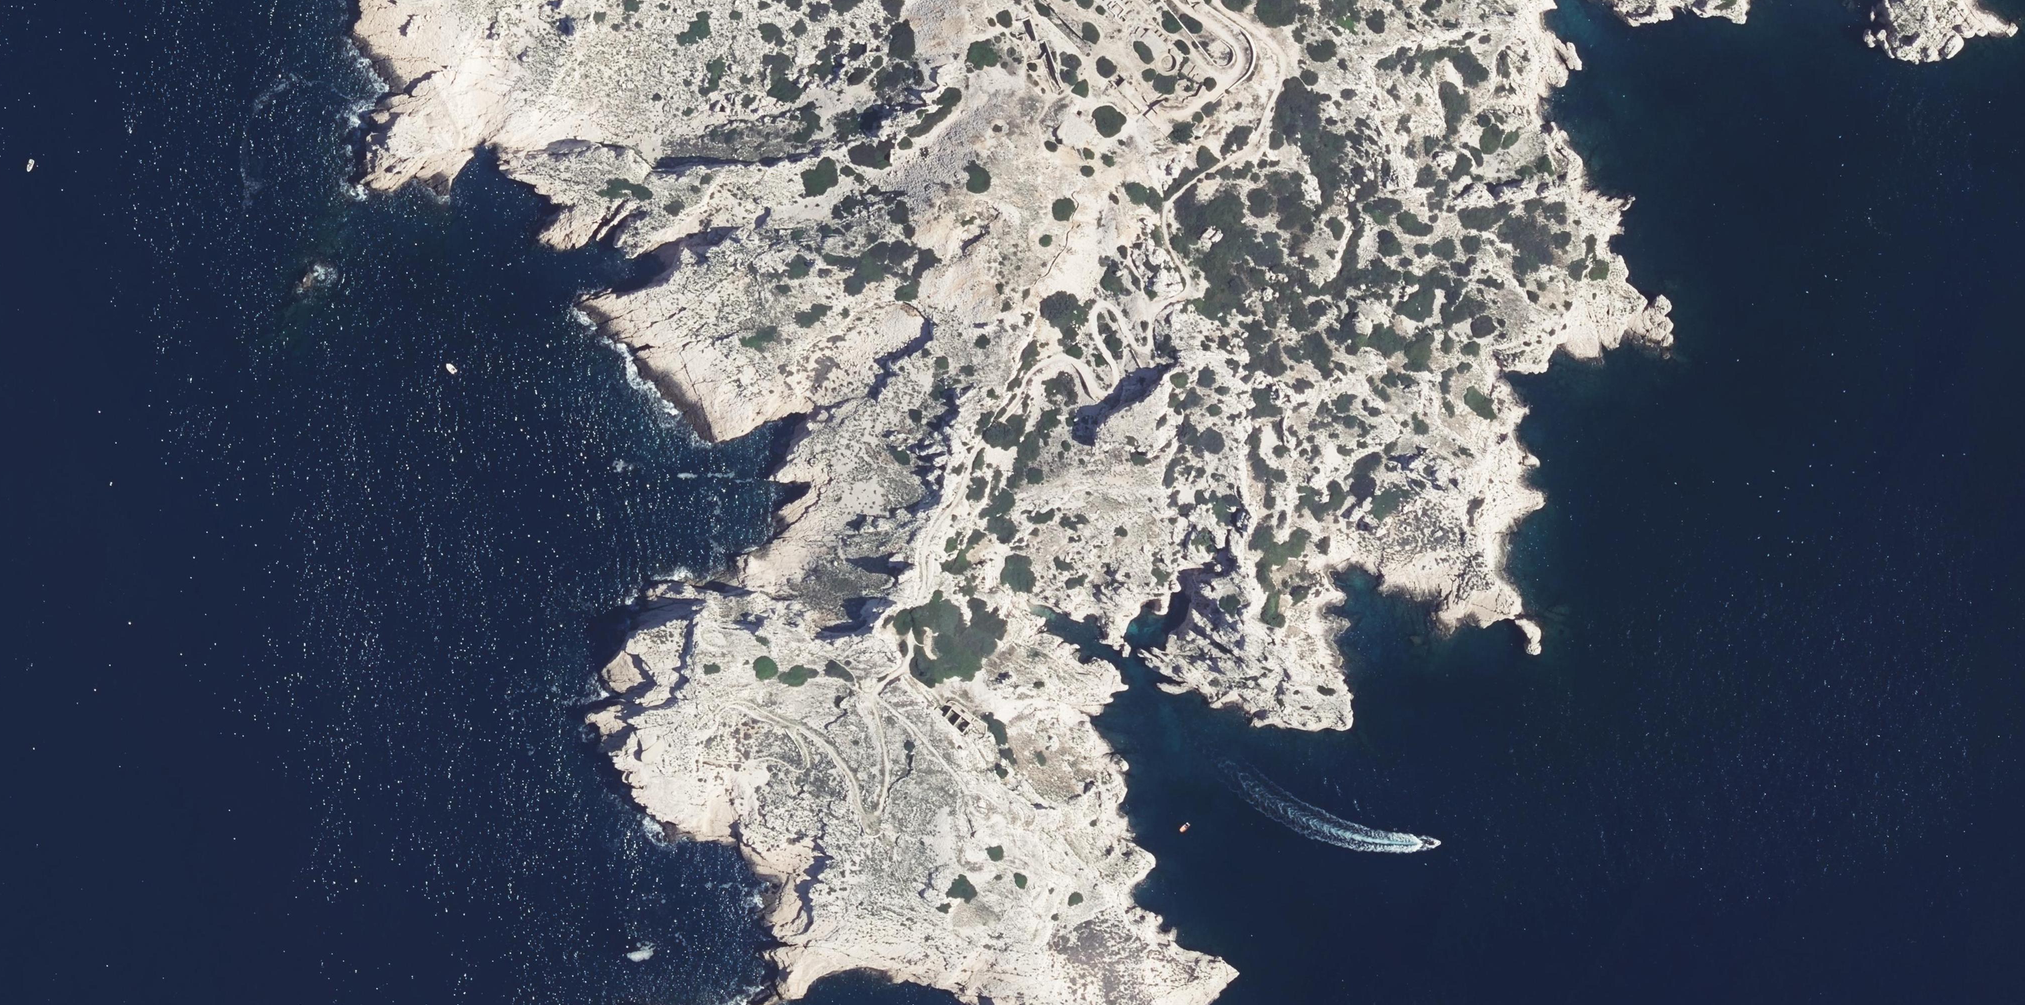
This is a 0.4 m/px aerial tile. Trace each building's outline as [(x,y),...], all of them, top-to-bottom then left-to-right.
[(1118,21),(1130,8),(1122,0),(1097,0),(1118,21)] [(1168,45),(1150,28),(1147,31),(1138,40),(1155,57),(1168,45)] [(1148,103),(1125,80),(1118,87),(1141,111),(1148,103)] [(1079,117),(1072,112),(1057,130),(1058,136),(1062,135),(1062,140),(1065,143),(1069,144),(1073,144),(1076,147),(1081,146),(1094,127),(1085,121),(1088,116),(1082,113),(1079,117)] [(948,701),(941,713),(980,740),(985,733),(987,726),(952,701),(948,701)] [(666,756),(660,743),(642,752),(641,758),(645,763),(651,764),(666,756)]
